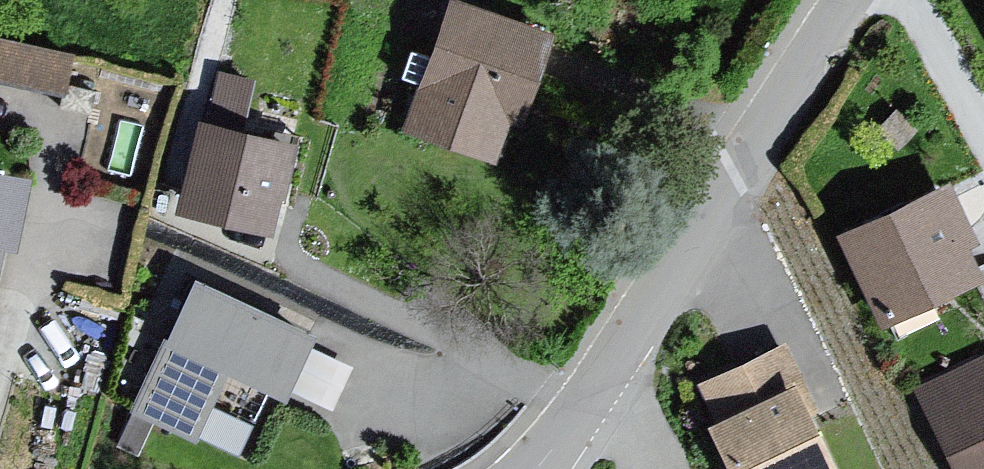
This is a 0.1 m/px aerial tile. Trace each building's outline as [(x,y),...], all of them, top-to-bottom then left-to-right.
[(549,43),(447,7),(404,131),(498,174),(549,43)] [(0,42),(0,84),(60,96),(68,59),(0,42)] [(193,125),(171,217),(260,237),(293,148),(193,125)] [(0,174),(0,249),(5,250),(24,179),(0,174)] [(942,188),(829,243),(874,327),(976,280),(965,255),(972,240),(942,188)] [(185,282),(127,417),(186,444),(218,378),(272,403),(307,340),(185,282)] [(693,387),(706,413),(696,420),(721,468),(837,468),(783,348),(693,387)] [(915,391),(950,468),(983,468),(983,359),(915,391)]
